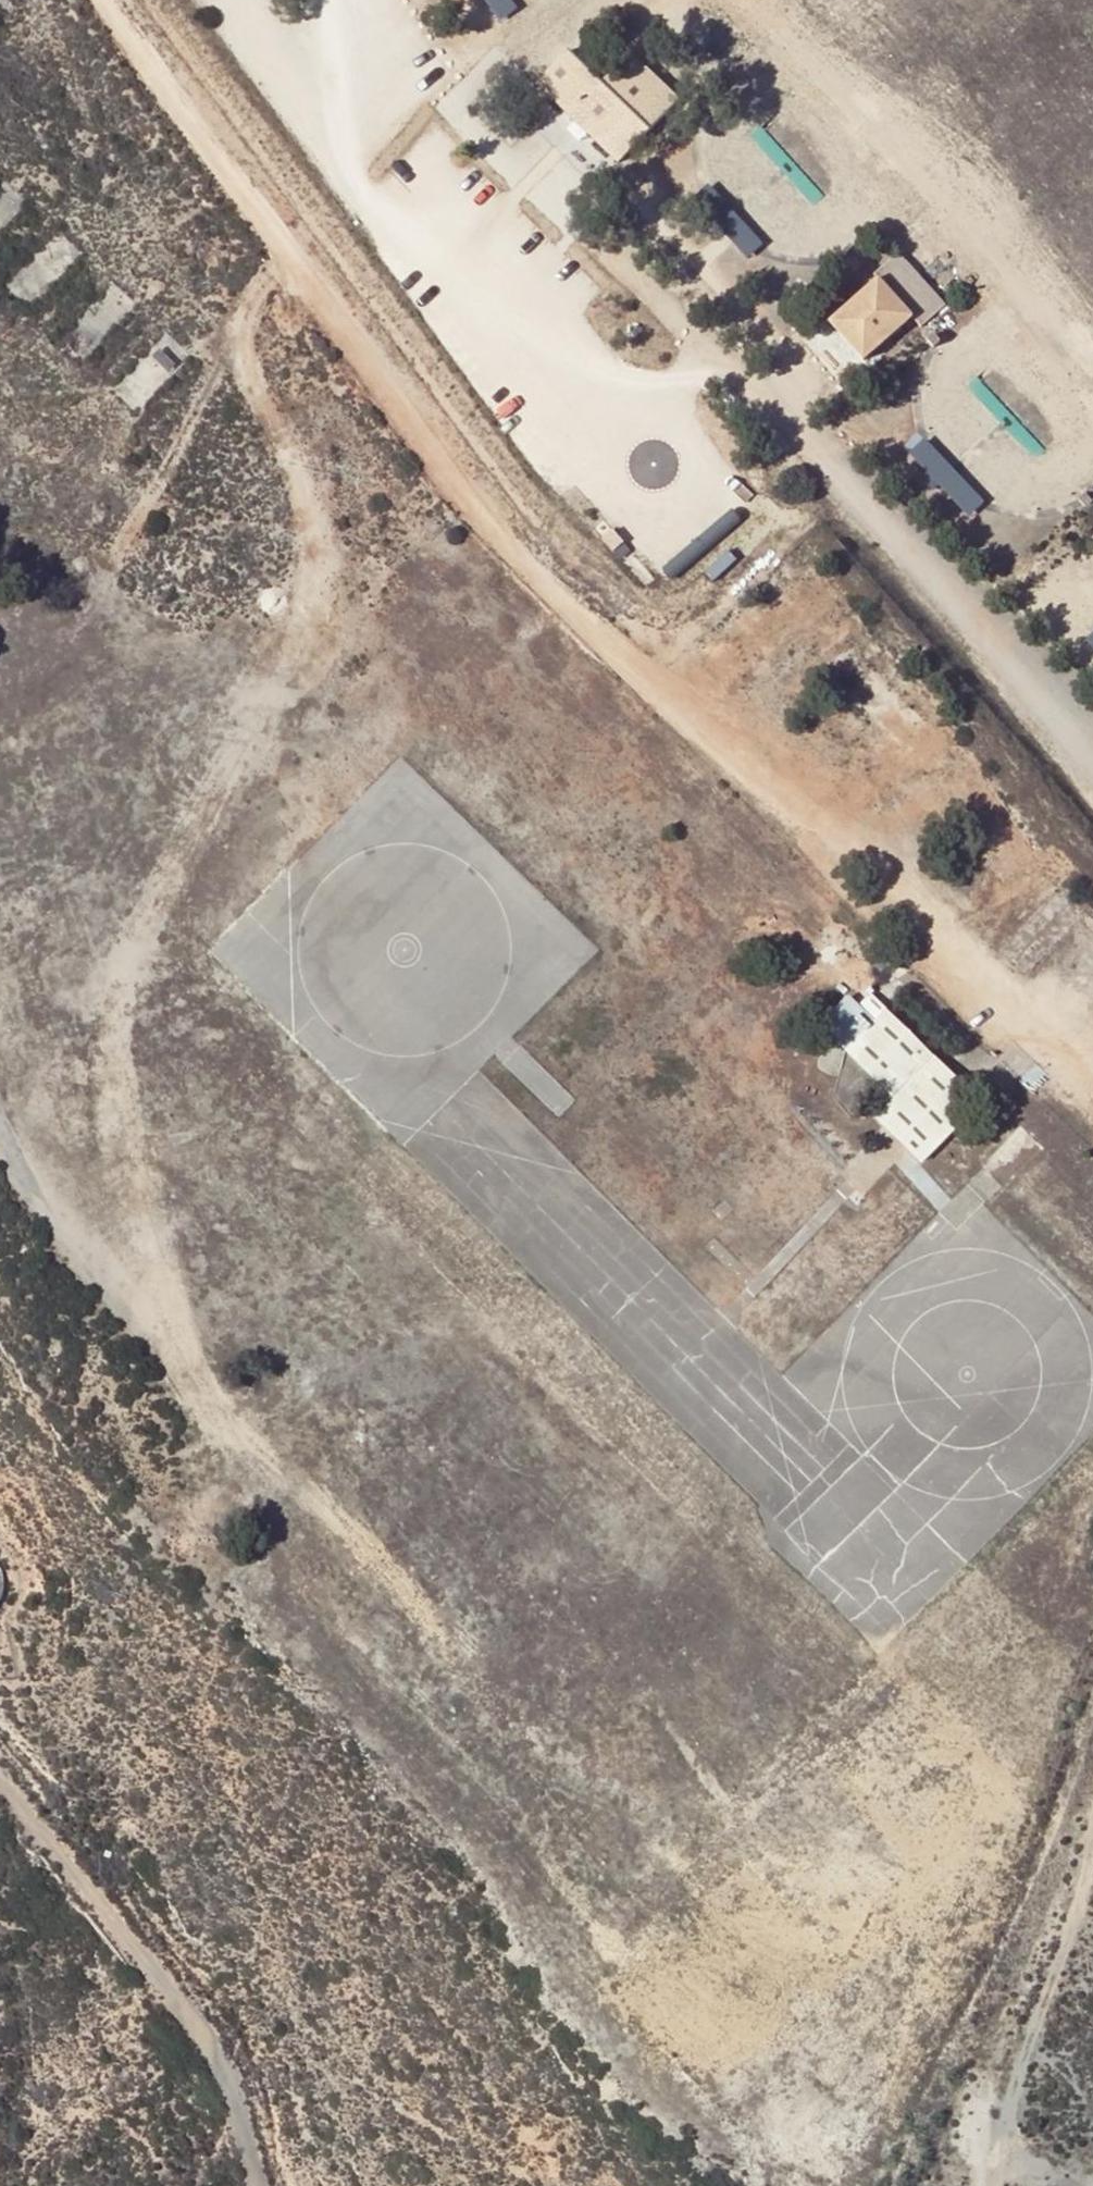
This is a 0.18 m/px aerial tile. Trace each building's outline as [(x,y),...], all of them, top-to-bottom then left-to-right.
[(610,91),(568,51),(536,85),(618,163),(679,99),(639,60),(610,91)] [(786,111),(758,133),(813,203),(841,182),(826,163),(810,176),(785,144),(802,131),(786,111)] [(703,202),(754,254),(768,241),(717,189),(703,202)] [(877,281),(829,324),(863,362),(912,319),(921,329),(945,307),(898,254),(873,276),(877,281)] [(930,437),(912,454),(973,517),(991,500),(930,437)] [(862,1010),(873,1021),(884,1010),(873,999),(862,1010)] [(979,1104),(884,1010),(873,1021),(844,1050),(894,1099),(874,1119),(921,1163),(979,1104)]
